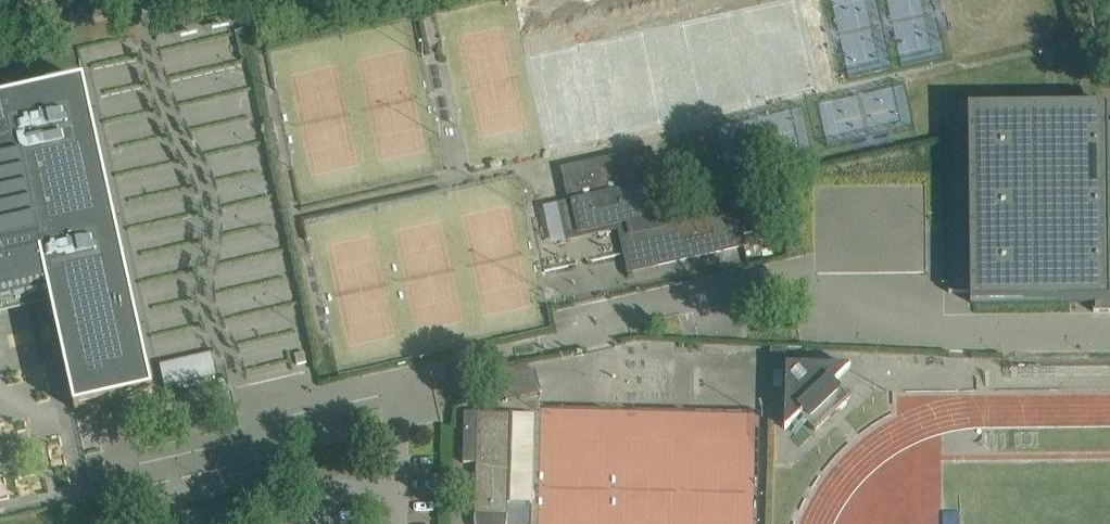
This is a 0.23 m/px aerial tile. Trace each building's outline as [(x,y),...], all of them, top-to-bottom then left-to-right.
[(274,182),(242,32),(175,47),(188,110),(203,107),(221,190),(243,185),(243,188),(274,182)] [(0,100),(0,304),(49,293),(75,410),(154,392),(85,82),(0,100)] [(969,108),(969,118),(947,119),(949,293),(971,292),(971,303),(1096,302),(1096,310),(1093,310),(1093,312),(1109,311),(1109,123),(1108,123),(1108,106),(969,108)] [(810,150),(804,111),(728,122),(734,162),(810,150)] [(561,205),(566,226),(567,235),(631,220),(634,232),(638,231),(642,247),(654,244),(659,264),(747,244),(744,234),(753,232),(750,217),(739,220),(736,210),(666,225),(649,150),(615,158),(617,167),(566,179),(571,203),(561,205)] [(768,411),(769,346),(733,346),(733,375),(751,375),(751,401),(707,400),(707,410),(768,411)] [(802,365),(786,381),(785,429),(800,415),(815,431),(830,417),(829,415),(834,410),(836,411),(851,397),(836,381),(851,367),(802,365)] [(786,366),(786,381),(802,365),(789,365),(788,365),(786,365),(786,366)] [(501,379),(506,402),(542,393),(536,370),(501,379)] [(508,522),(511,414),(465,412),(463,463),(476,464),(475,521),(475,523),(507,523),(508,522)]
